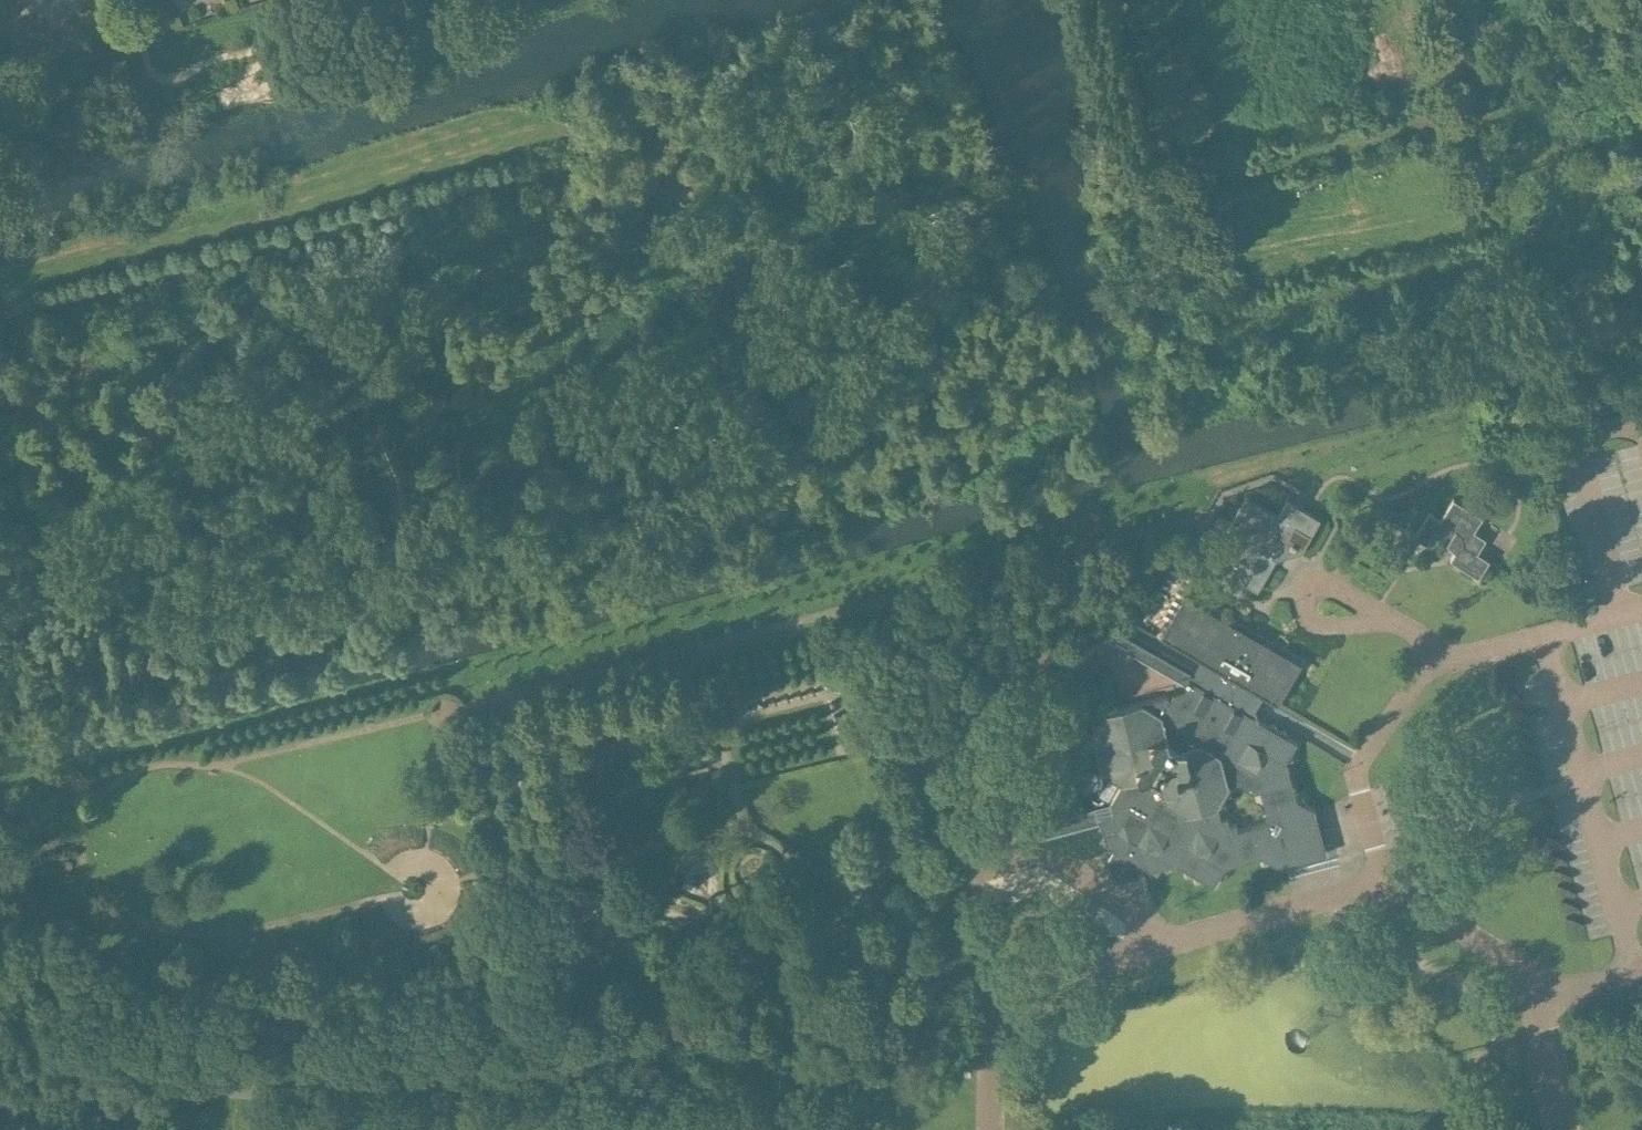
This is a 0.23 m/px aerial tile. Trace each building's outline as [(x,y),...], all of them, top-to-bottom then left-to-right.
[(1511,410),(1503,423),(1516,432),(1525,419),(1511,410)] [(1227,532),(1234,536),(1237,550),(1224,572),(1258,592),(1277,560),(1302,552),(1321,520),(1294,505),(1288,501),(1278,517),(1246,499),(1234,520),(1227,532)] [(1414,537),(1427,545),(1436,532),(1460,547),(1451,560),(1479,578),(1493,556),(1491,554),(1488,560),(1478,553),(1487,539),(1475,532),(1484,519),(1454,499),(1440,520),(1429,513),(1414,537)] [(1298,742),(1278,731),(1278,730),(1259,719),(1256,707),(1259,702),(1262,696),(1277,704),(1301,662),(1184,595),(1160,637),(1200,660),(1191,673),(1182,676),(1187,698),(1179,699),(1178,693),(1175,694),(1177,702),(1171,704),(1169,695),(1166,696),(1168,703),(1162,713),(1143,702),(1104,711),(1092,731),(1102,772),(1122,784),(1110,803),(1112,810),(1114,815),(1099,818),(1105,845),(1115,850),(1116,848),(1119,850),(1124,853),(1122,856),(1124,865),(1133,863),(1136,859),(1139,861),(1142,863),(1142,865),(1151,870),(1176,864),(1214,886),(1226,866),(1262,857),(1281,868),(1287,866),(1302,840),(1317,815),(1316,809),(1296,798),(1287,761),(1298,742)] [(1317,815),(1287,866),(1320,857),(1327,855),(1317,815)]
